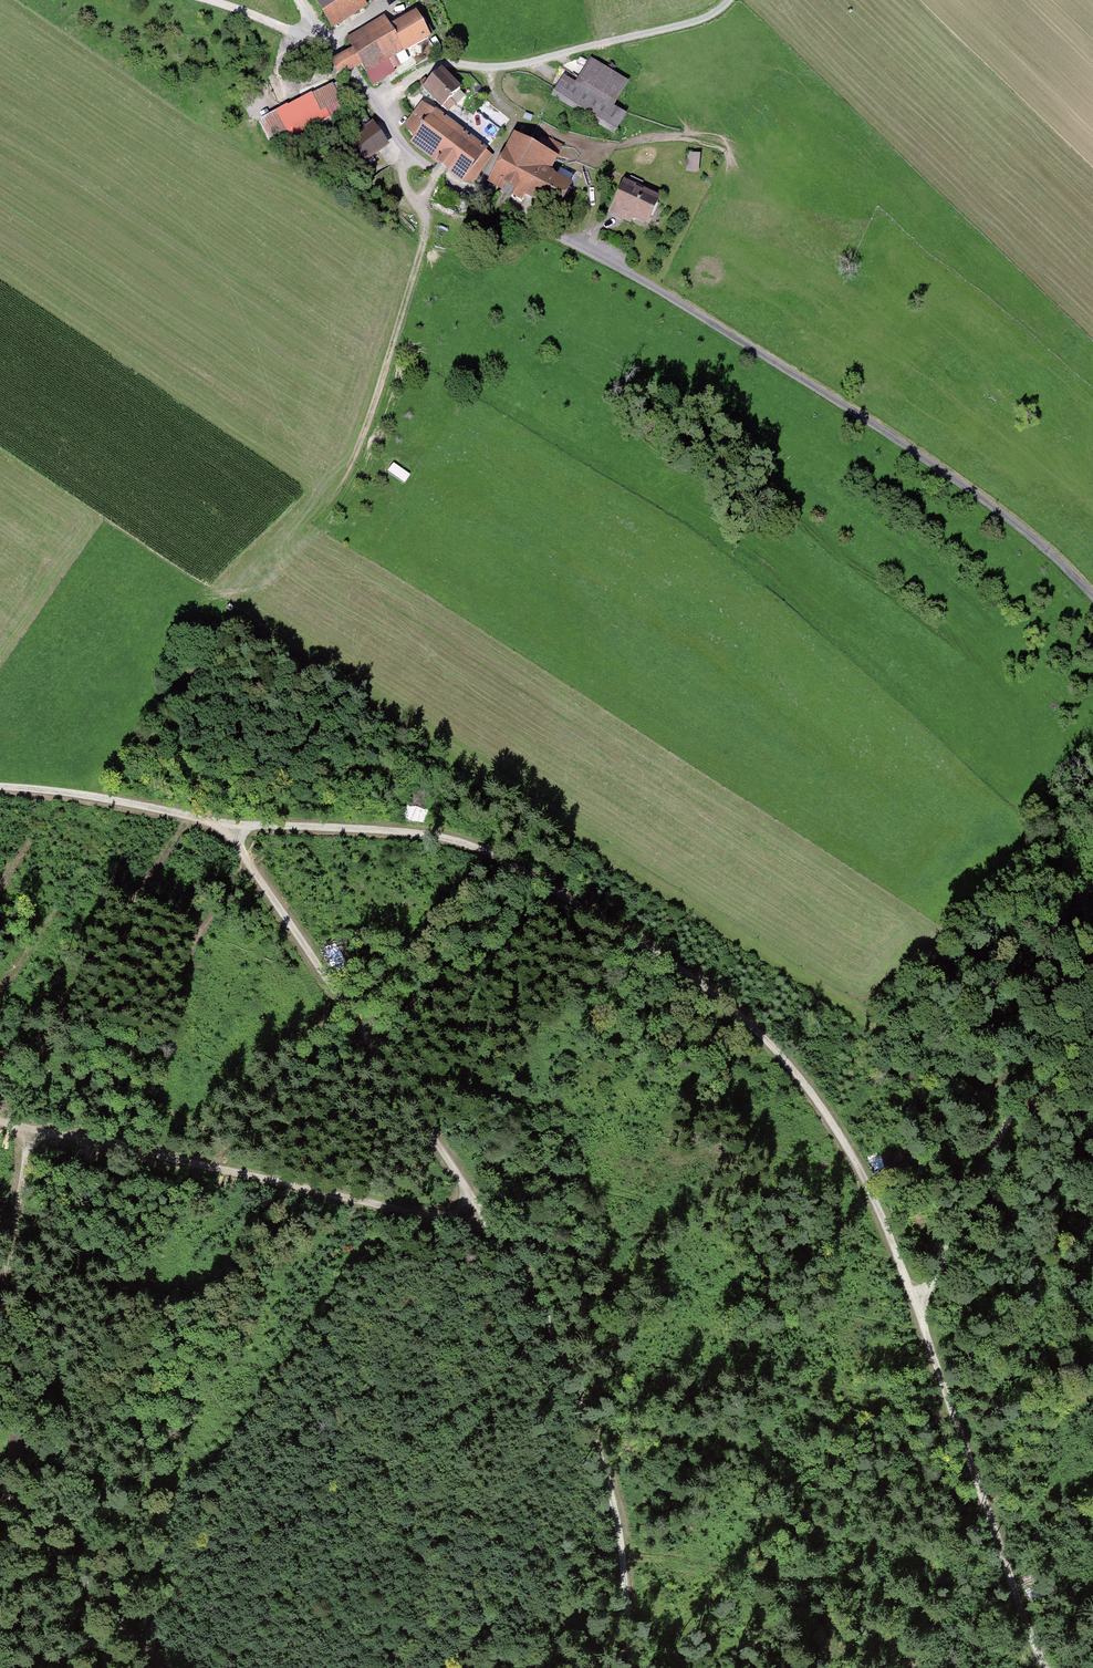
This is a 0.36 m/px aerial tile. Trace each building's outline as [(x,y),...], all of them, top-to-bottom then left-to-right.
[(331,21),(365,0),(318,0),(331,21)] [(428,38),(416,16),(391,29),(404,52),(428,38)] [(388,24),(350,45),(366,73),(404,52),(391,29),(388,24)] [(336,64),(343,75),(361,64),(355,54),(336,64)] [(615,107),(630,82),(590,58),(574,83),(615,107)] [(423,88),(447,112),(455,104),(450,99),(460,90),(441,71),(423,88)] [(606,122),(615,107),(563,76),(554,90),(606,122)] [(352,95),(344,79),(261,121),(269,136),(352,95)] [(462,181),(485,151),(435,113),(434,115),(423,106),(407,128),(414,139),(412,142),(462,181)] [(385,145),(372,126),(354,138),(366,157),(385,145)] [(536,148),(554,159),(556,160),(563,148),(544,136),(536,148)] [(554,159),(517,138),(495,177),(556,211),(569,186),(546,173),(554,159)] [(700,154),(688,153),(687,170),(698,171),(700,154)] [(658,200),(625,184),(619,196),(617,195),(610,210),(618,215),(621,209),(647,222),(658,200)] [(394,461),(389,470),(406,480),(411,471),(394,461)] [(79,1612),(89,1619),(93,1612),(83,1605),(83,1606),(80,1604),(76,1604),(74,1606),(76,1609),(79,1611),(79,1612)]
